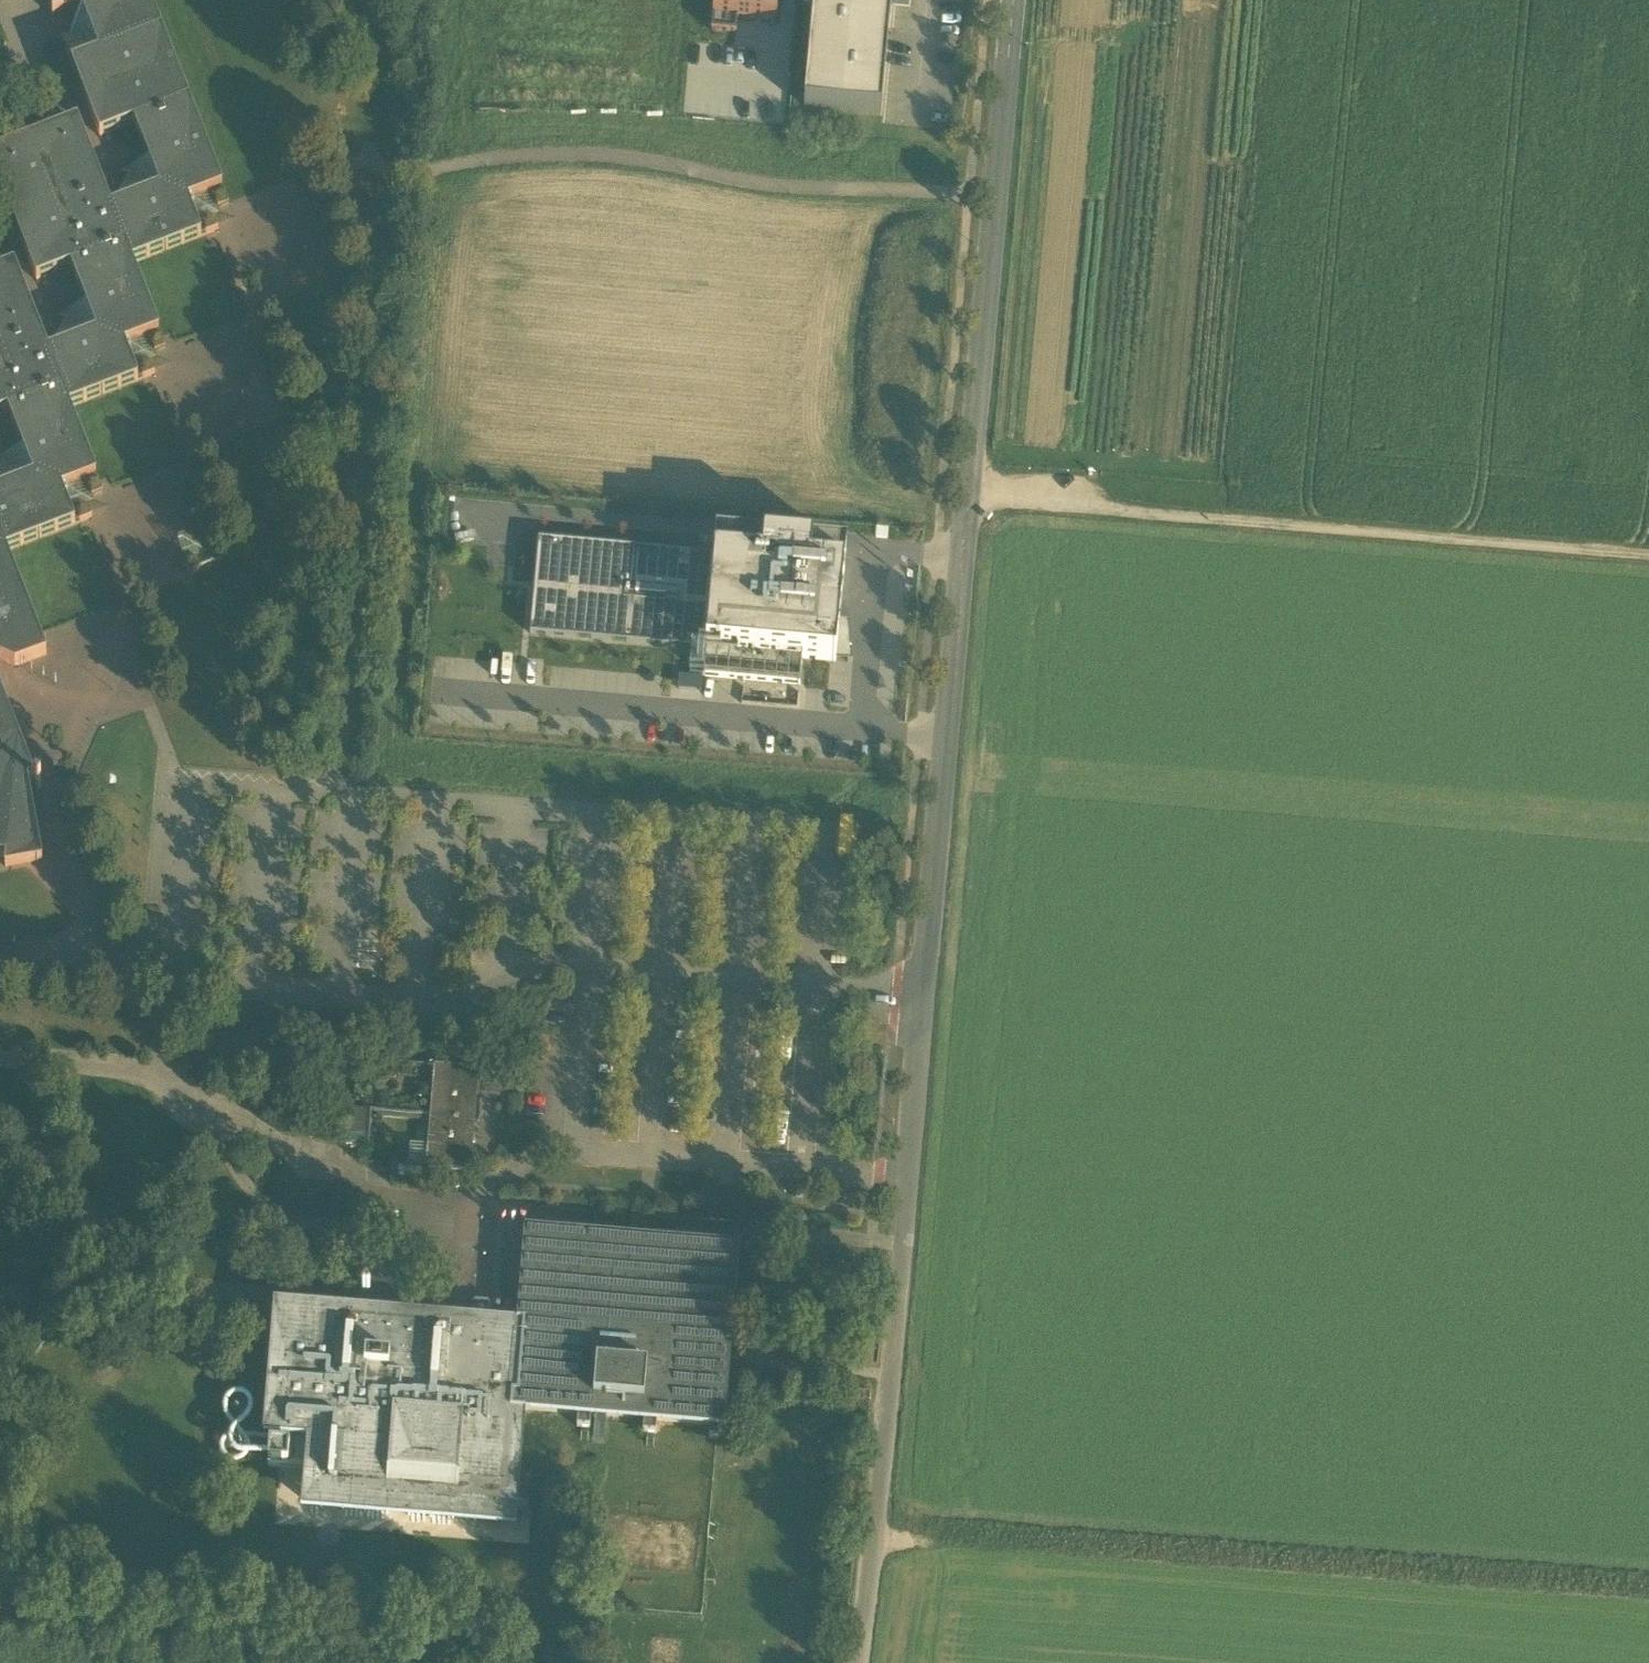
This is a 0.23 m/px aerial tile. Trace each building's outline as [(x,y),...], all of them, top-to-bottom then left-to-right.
[(16,667),(47,655),(7,551),(92,518),(88,507),(71,513),(62,490),(86,480),(92,497),(103,493),(70,407),(155,374),(151,363),(134,370),(125,346),(148,337),(155,354),(166,349),(133,263),(218,230),(214,219),(197,226),(188,202),(212,193),(218,210),(229,205),(149,0),(47,0),(53,16),(81,5),(83,10),(70,40),(63,37),(62,38),(100,137),(135,124),(150,163),(123,173),(122,175),(129,178),(117,207),(112,209),(78,123),(0,153),(0,186),(37,281),(72,268),(87,306),(59,317),(59,319),(66,321),(53,351),(49,353),(15,267),(0,272),(0,415),(9,411),(24,450),(0,460),(0,464),(3,465),(0,472),(0,660),(16,667)] [(711,31),(737,33),(738,18),(777,22),(779,0),(714,0),(711,31)] [(856,0),(814,0),(804,107),(881,114),(891,4),(891,3),(856,0)] [(214,219),(218,230),(236,223),(229,205),(218,210),(212,193),(188,202),(197,226),(214,219)] [(151,363),(155,374),(173,367),(166,349),(155,354),(148,337),(125,346),(134,370),(151,363)] [(88,507),(92,518),(110,511),(103,493),(92,497),(86,480),(62,490),(71,513),(88,507)] [(174,538),(184,565),(209,555),(199,529),(174,538)] [(839,623),(844,568),(811,565),(813,545),(716,536),(714,556),(706,650),(802,659),(836,662),(839,623)] [(530,634),(706,650),(714,556),(538,540),(530,634)] [(846,548),(813,545),(811,565),(844,568),(846,548)] [(849,623),(839,623),(836,662),(853,663),(849,623)] [(800,685),(802,659),(706,650),(703,676),(800,685)] [(701,678),(679,676),(678,690),(700,692),(701,678)] [(5,870),(43,863),(27,781),(34,779),(20,741),(0,691),(0,859),(7,859),(5,870)] [(432,1170),(471,1174),(475,1122),(479,1072),(435,1068),(431,1119),(427,1170),(432,1170)] [(368,1140),(369,1111),(351,1110),(350,1139),(368,1140)] [(391,1185),(431,1188),(432,1170),(427,1170),(393,1167),(391,1185)] [(709,1439),(722,1440),(723,1419),(718,1419),(731,1260),(531,1243),(524,1336),(524,1337),(518,1410),(525,1410),(578,1415),(577,1428),(590,1429),(591,1416),(644,1420),(643,1434),(656,1435),(657,1421),(710,1425),(709,1439)] [(280,1316),(271,1429),(315,1433),(312,1469),(309,1504),(510,1520),(516,1440),(511,1440),(512,1423),(524,1424),(525,1410),(518,1410),(524,1337),(524,1336),(489,1333),(491,1310),(488,1306),(476,1305),(472,1308),(470,1331),(466,1331),(467,1321),(450,1320),(449,1330),(280,1316)] [(268,1465),(312,1469),(315,1433),(271,1429),(268,1465)]
